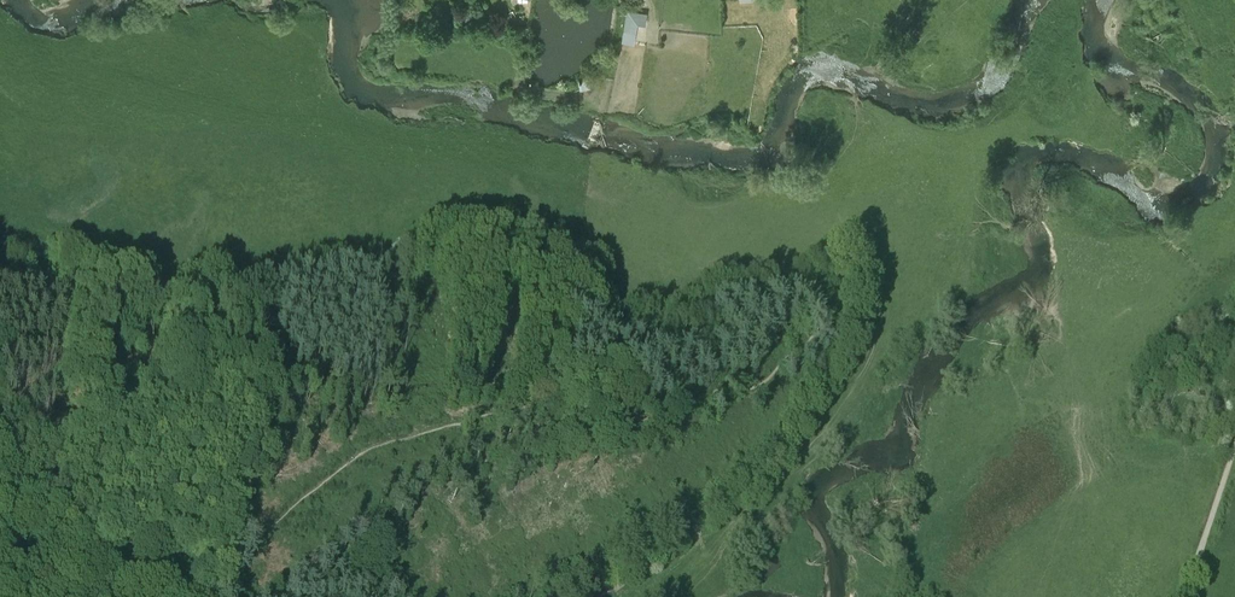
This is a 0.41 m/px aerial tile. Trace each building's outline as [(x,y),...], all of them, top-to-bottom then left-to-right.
[(647,22),(649,10),(628,7),(623,39),(636,41),(639,21),(647,22)] [(622,38),(626,10),(618,9),(614,37),(622,38)]
